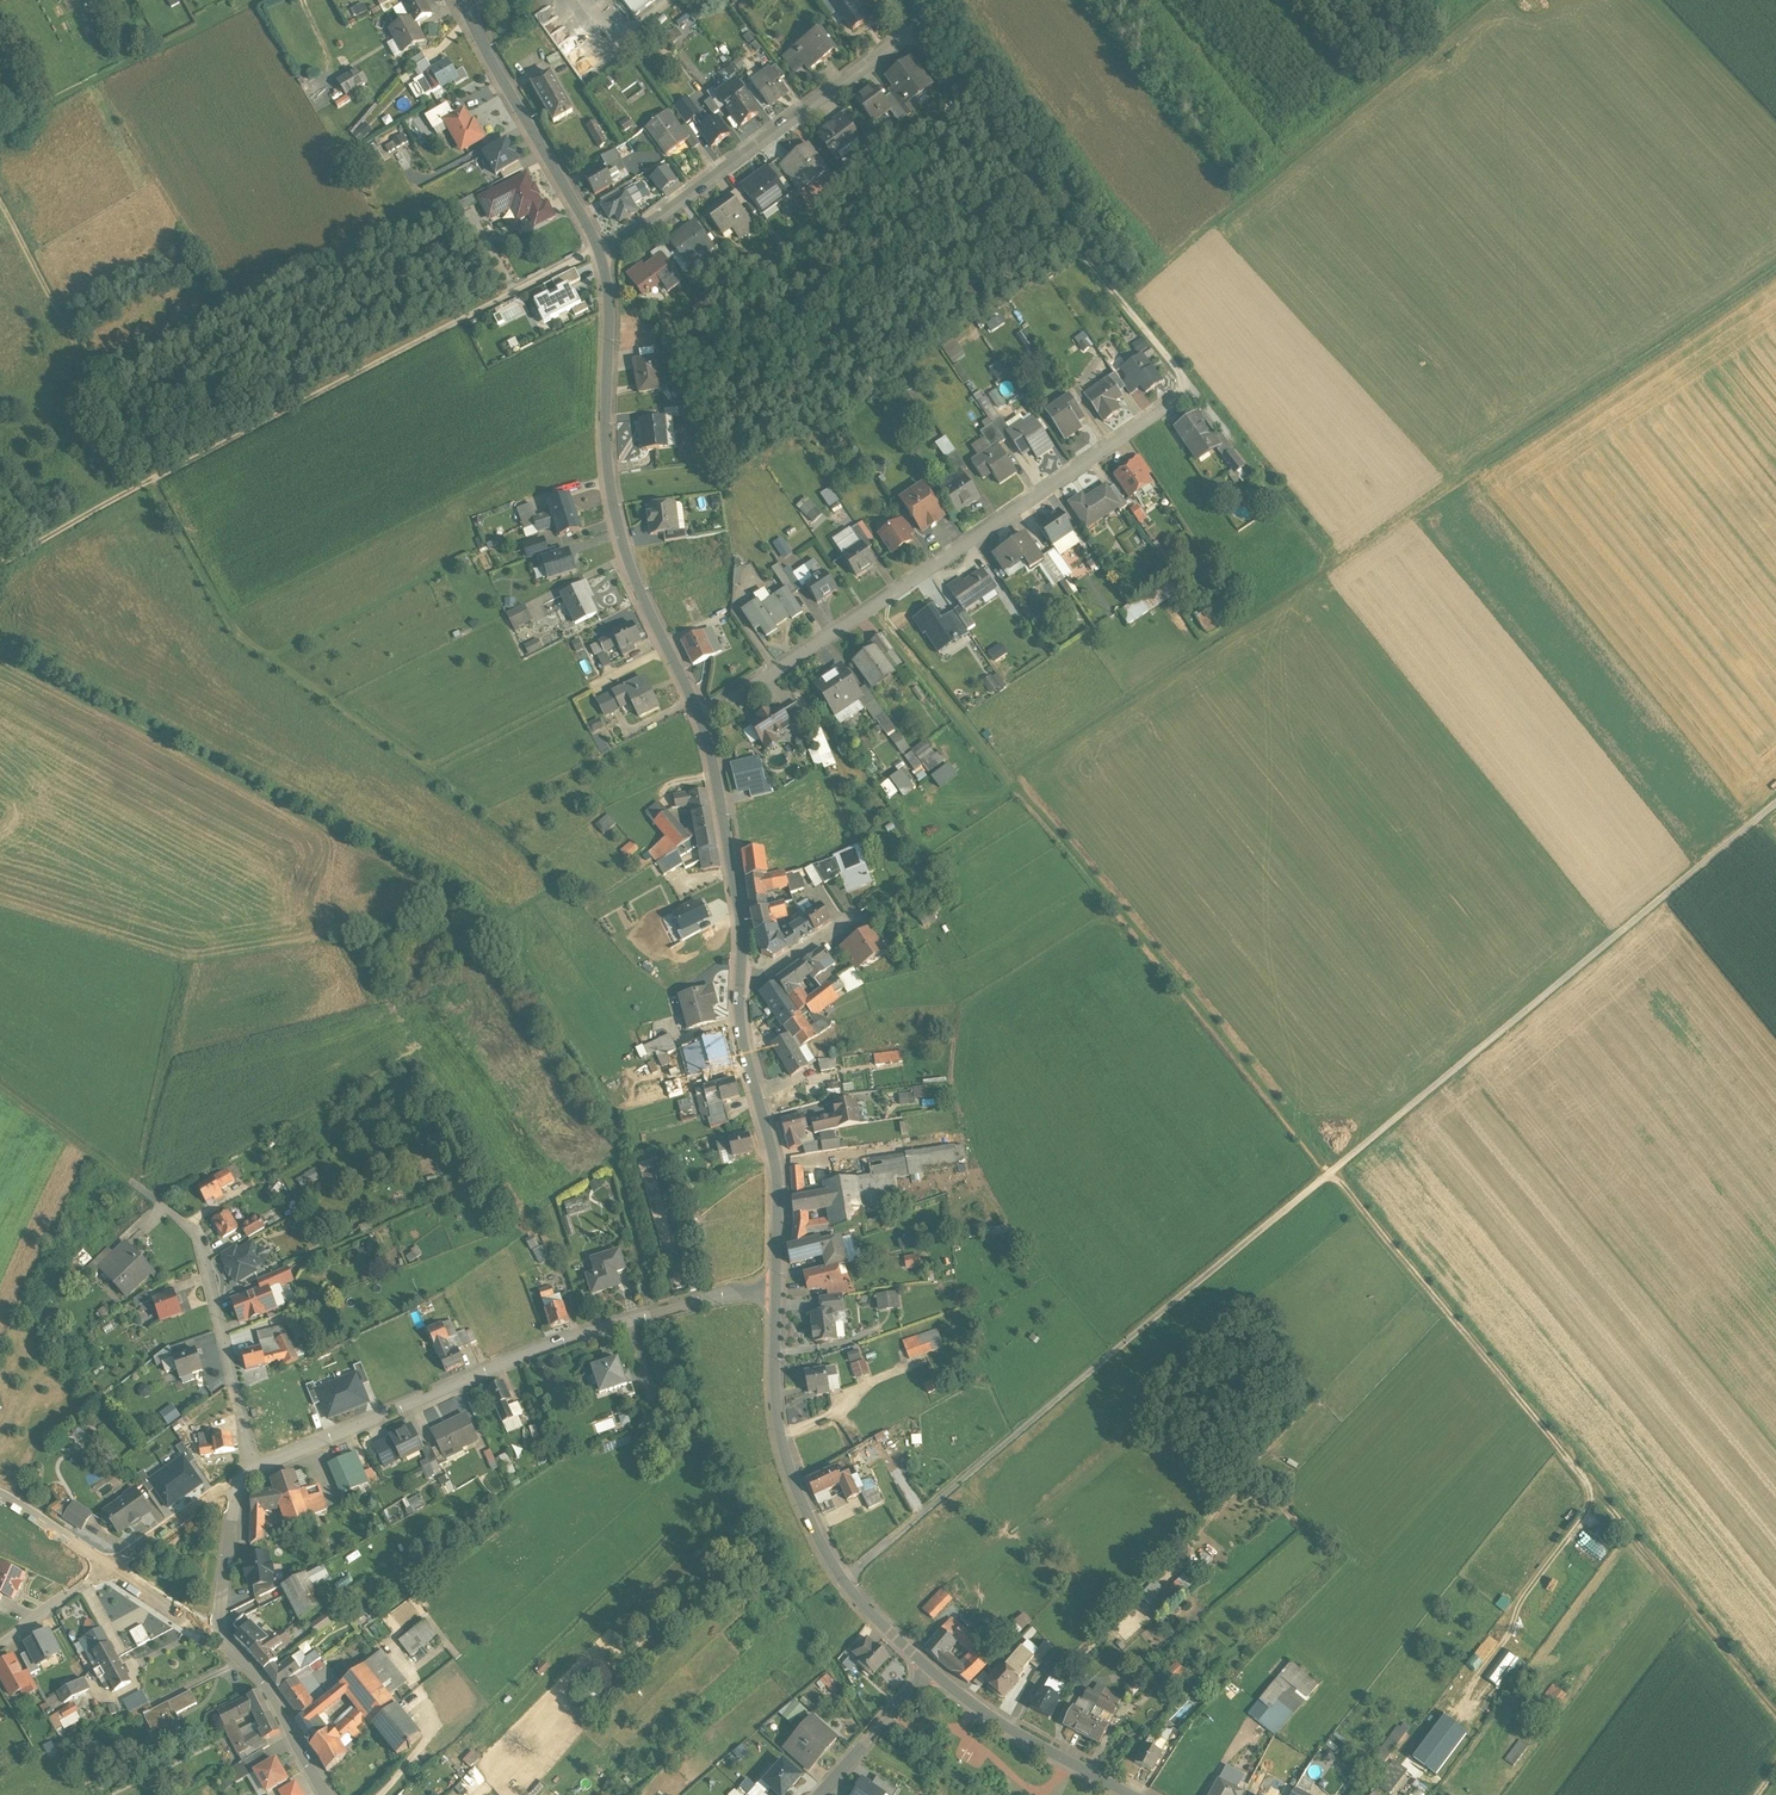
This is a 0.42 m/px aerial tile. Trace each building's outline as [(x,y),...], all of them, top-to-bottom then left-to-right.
[(380,7),(384,15),(393,11),(392,10),(402,4),(400,0),(394,0),(380,7)] [(392,10),(393,11),(401,25),(390,31),(395,40),(387,45),(394,57),(424,41),(415,25),(431,15),(423,0),(410,0),(402,4),(392,10)] [(634,16),(655,0),(621,0),(634,16)] [(824,1),(824,4),(831,14),(835,14),(839,11),(833,3),(832,3),(832,2),(835,0),(824,0),(824,1)] [(832,2),(832,3),(833,3),(839,11),(853,30),(863,23),(863,22),(862,22),(860,19),(865,15),(857,6),(862,2),(861,2),(859,0),(835,0),(832,2)] [(682,30),(697,20),(691,12),(677,21),(682,30)] [(437,25),(428,25),(429,37),(438,37),(437,25)] [(822,29),(784,58),(795,72),(805,65),(809,71),(837,50),(822,29)] [(912,59),(886,78),(894,88),(906,104),(907,104),(905,101),(916,93),(918,95),(919,94),(918,93),(929,84),(930,86),(931,85),(912,59)] [(426,60),(416,66),(417,66),(421,73),(418,75),(419,78),(422,76),(431,71),(432,71),(426,60)] [(432,71),(431,71),(440,88),(453,80),(457,78),(455,74),(448,61),(432,71)] [(735,72),(728,63),(721,68),(728,78),(735,72)] [(776,67),(770,71),(773,75),(779,82),(784,78),(776,67)] [(366,83),(358,70),(339,82),(347,95),(366,83)] [(462,70),(455,74),(457,78),(453,80),(455,84),(467,77),(462,70)] [(431,71),(422,76),(423,78),(431,93),(440,88),(431,71)] [(572,112),(551,74),(532,85),(553,123),(572,112)] [(779,82),(773,75),(763,82),(760,78),(752,84),(769,107),(777,101),(776,99),(786,92),(779,82)] [(423,78),(417,82),(425,96),(431,93),(423,78)] [(872,87),(855,100),(871,122),(888,109),(882,100),(872,87)] [(906,104),(894,88),(888,92),(890,95),(900,109),(906,104)] [(736,90),(722,101),(726,106),(725,107),(727,109),(742,98),(736,90)] [(352,94),(335,104),(338,108),(354,98),(352,94)] [(890,95),(882,100),(888,109),(891,112),(890,112),(892,114),(900,109),(890,95)] [(742,98),(727,109),(740,127),(758,114),(744,96),(742,98)] [(696,112),(686,99),(673,108),(686,126),(692,121),(689,117),(696,112)] [(720,99),(714,104),(720,111),(725,107),(726,106),(722,101),(720,99)] [(711,100),(705,105),(713,116),(720,111),(714,104),(711,100)] [(447,105),(426,118),(433,130),(445,123),(443,119),(449,115),(451,113),(447,105)] [(471,124),(464,111),(452,118),(449,115),(443,119),(445,123),(455,141),(459,139),(465,149),(484,139),(474,122),(471,124)] [(845,111),(832,121),(835,124),(840,132),(848,126),(851,130),(856,126),(845,111)] [(706,125),(696,112),(689,117),(692,121),(699,131),(706,125)] [(686,137),(668,114),(650,128),(662,145),(660,146),(668,157),(688,143),(689,142),(686,137)] [(699,131),(712,148),(729,136),(716,118),(706,125),(699,131)] [(372,130),(365,123),(353,135),(360,142),(372,130)] [(840,132),(835,124),(827,130),(826,129),(817,136),(835,161),(852,149),(856,154),(864,148),(851,130),(848,126),(840,132)] [(607,142),(596,125),(589,129),(600,146),(607,142)] [(691,133),(686,137),(689,142),(688,143),(693,150),(700,145),(691,133)] [(407,142),(403,135),(393,141),(393,142),(397,148),(407,142)] [(491,143),(495,149),(506,143),(507,142),(503,136),(491,143)] [(393,142),(385,147),(389,153),(397,148),(393,142)] [(500,173),(518,163),(513,156),(515,155),(512,149),(510,150),(506,143),(495,149),(484,155),(496,176),(500,173)] [(825,172),(807,147),(788,161),(791,165),(806,186),(825,172)] [(615,151),(600,159),(605,167),(606,167),(612,164),(619,160),(615,151)] [(612,164),(616,172),(617,174),(625,169),(619,160),(612,164)] [(806,186),(791,165),(788,161),(782,166),(800,191),(806,186)] [(519,163),(500,173),(504,179),(523,170),(519,163)] [(612,164),(606,167),(605,167),(603,168),(607,176),(616,172),(612,164)] [(783,179),(772,164),(765,169),(768,173),(769,172),(777,183),(783,179)] [(603,168),(584,178),(594,195),(613,185),(612,185),(607,176),(603,168)] [(651,180),(661,194),(677,182),(666,168),(651,180)] [(616,172),(607,176),(612,185),(621,180),(617,174),(616,172)] [(768,173),(756,182),(753,178),(741,187),(753,202),(759,210),(759,211),(771,202),(774,206),(787,197),(784,193),(777,183),(769,172),(768,173)] [(526,177),(480,200),(487,214),(501,207),(504,212),(512,208),(513,211),(513,214),(514,216),(515,218),(518,219),(520,220),(523,219),(525,217),(526,215),(528,214),(541,207),(541,203),(538,199),(537,198),(536,196),(534,196),(530,189),(532,188),(531,186),(531,184),(529,180),(528,179),(526,177)] [(783,179),(777,183),(784,193),(790,188),(783,179)] [(637,187),(644,198),(650,195),(643,184),(637,187)] [(745,204),(736,191),(725,199),(734,212),(739,208),(745,204)] [(626,194),(602,208),(608,217),(614,213),(620,224),(638,214),(626,194)] [(739,208),(734,212),(725,199),(719,203),(721,205),(706,215),(721,235),(730,228),(739,240),(752,230),(743,218),(746,216),(739,208)] [(753,202),(747,206),(753,214),(759,210),(753,202)] [(541,207),(528,214),(535,226),(553,217),(547,205),(541,207)] [(811,219),(805,224),(814,236),(820,231),(811,219)] [(693,222),(685,228),(687,231),(671,243),(677,251),(684,262),(685,261),(698,252),(702,257),(713,249),(693,222)] [(663,245),(651,254),(656,262),(660,266),(666,262),(672,257),(671,256),(663,245)] [(684,262),(677,251),(671,256),(672,257),(683,272),(689,267),(685,261),(684,262)] [(646,270),(642,265),(628,276),(642,295),(660,282),(668,292),(682,282),(666,262),(660,266),(656,262),(646,270)] [(557,292),(558,292),(569,287),(581,281),(576,270),(552,282),(557,292)] [(572,311),(581,306),(575,294),(573,295),(569,287),(558,292),(557,292),(535,303),(542,316),(546,314),(550,322),(572,311)] [(581,306),(572,311),(576,318),(589,311),(585,304),(581,306)] [(498,327),(505,324),(500,315),(494,319),(498,327)] [(965,357),(953,340),(942,347),(954,364),(965,357)] [(1148,347),(1143,340),(1134,347),(1139,355),(1148,347)] [(1085,342),(1080,346),(1084,352),(1089,347),(1085,342)] [(1142,356),(1122,370),(1128,379),(1136,391),(1141,387),(1146,394),(1161,383),(1142,356)] [(656,358),(641,360),(642,364),(634,366),(639,394),(652,392),(651,387),(661,385),(656,358)] [(989,368),(998,381),(1010,373),(1001,360),(989,368)] [(959,362),(954,365),(964,383),(969,380),(959,362)] [(1122,383),(1115,374),(1107,379),(1109,382),(1110,381),(1117,391),(1124,387),(1122,383)] [(1107,379),(1084,394),(1104,423),(1116,414),(1110,406),(1122,398),(1117,391),(1110,381),(1109,382),(1107,379)] [(1128,379),(1122,383),(1124,387),(1130,395),(1136,391),(1128,379)] [(1081,402),(1070,386),(1064,390),(1068,397),(1069,397),(1075,406),(1081,402)] [(995,389),(989,394),(998,408),(1005,404),(995,389)] [(915,391),(904,397),(913,412),(923,405),(915,391)] [(999,418),(985,397),(981,392),(974,396),(989,419),(992,423),(999,418)] [(1068,397),(1046,412),(1065,440),(1081,429),(1072,416),(1079,411),(1075,406),(1069,397),(1068,397)] [(686,407),(664,409),(665,417),(668,416),(689,414),(686,407)] [(1216,442),(1197,415),(1176,429),(1195,457),(1216,442)] [(665,417),(639,420),(643,450),(666,448),(665,435),(667,434),(665,419),(665,417)] [(999,418),(992,423),(1004,442),(1010,438),(1007,433),(1010,431),(1000,417),(999,418)] [(992,423),(989,419),(982,424),(986,429),(980,433),(984,439),(992,449),(998,445),(998,446),(1004,442),(992,423)] [(1027,431),(1021,423),(1010,431),(1007,433),(1010,438),(1020,452),(1029,446),(1038,459),(1052,449),(1036,425),(1027,431)] [(984,439),(971,447),(979,458),(992,449),(984,439)] [(853,448),(846,440),(838,448),(846,456),(853,448)] [(979,458),(972,463),(983,479),(992,473),(999,485),(1016,473),(998,446),(998,445),(992,449),(979,458)] [(967,469),(955,452),(945,459),(957,476),(967,469)] [(1244,467),(1232,452),(1223,459),(1235,473),(1244,467)] [(1140,457),(1133,461),(1142,474),(1149,469),(1140,457)] [(1133,461),(1126,466),(1127,468),(1115,476),(1130,498),(1142,489),(1141,487),(1148,482),(1142,474),(1133,461)] [(887,465),(876,464),(875,473),(886,475),(887,465)] [(963,477),(943,491),(958,512),(978,499),(963,477)] [(922,488),(913,494),(911,492),(910,493),(912,495),(903,501),(902,499),(901,500),(910,514),(910,517),(913,517),(922,531),(930,526),(931,528),(937,524),(936,522),(943,517),(934,503),(934,500),(931,500),(922,486),(921,486),(922,488)] [(1127,506),(1114,486),(1108,490),(1119,506),(1116,507),(1119,512),(1127,506)] [(829,507),(839,500),(831,487),(821,493),(829,507)] [(1106,487),(1085,501),(1081,496),(1070,504),(1086,528),(1116,507),(1119,506),(1108,490),(1106,487)] [(568,498),(549,504),(552,514),(554,520),(574,514),(568,498)] [(721,498),(712,499),(713,507),(722,506),(721,498)] [(814,507),(806,498),(797,506),(806,515),(814,507)] [(675,504),(647,508),(651,535),(664,534),(678,532),(678,531),(675,504)] [(1138,504),(1130,509),(1138,523),(1146,518),(1138,504)] [(531,505),(517,510),(524,531),(536,527),(534,520),(536,519),(531,505)] [(814,507),(806,515),(812,522),(820,513),(814,507)] [(1058,512),(1038,525),(1052,545),(1072,532),(1058,512)] [(536,519),(534,520),(536,527),(554,520),(552,514),(536,519)] [(574,514),(554,520),(557,527),(560,537),(579,530),(574,514)] [(904,518),(898,522),(901,526),(907,522),(904,518)] [(554,520),(536,527),(538,533),(557,527),(554,520)] [(898,522),(880,534),(893,553),(911,540),(902,527),(901,526),(898,522)] [(858,525),(850,530),(860,545),(861,544),(865,551),(872,546),(858,525)] [(1088,543),(1078,528),(1072,532),(1079,542),(1078,543),(1081,547),(1088,543)] [(678,532),(664,534),(665,542),(686,539),(685,530),(678,531),(678,532)] [(850,530),(845,533),(833,541),(843,556),(860,545),(850,530)] [(1072,532),(1052,545),(1055,549),(1059,555),(1078,543),(1079,542),(1072,532)] [(1026,537),(1014,545),(1012,543),(993,556),(1009,578),(1024,568),(1023,567),(1023,565),(1024,564),(1029,570),(1040,563),(1043,561),(1041,558),(1026,537)] [(500,538),(491,543),(493,547),(501,544),(502,541),(500,538)] [(781,539),(775,543),(786,558),(795,552),(788,542),(785,545),(781,539)] [(543,541),(525,546),(528,558),(536,556),(547,552),(543,541)] [(860,545),(843,556),(844,557),(849,564),(857,576),(875,564),(865,551),(861,544),(860,545)] [(547,552),(536,556),(540,568),(545,566),(544,561),(558,556),(556,549),(547,552)] [(1059,555),(1055,549),(1047,554),(1058,570),(1066,565),(1059,555)] [(550,580),(574,572),(568,553),(558,556),(544,561),(545,566),(550,580)] [(1058,570),(1047,554),(1041,558),(1043,561),(1040,563),(1049,576),(1058,570)] [(1097,556),(1087,563),(1092,570),(1101,563),(1097,556)] [(815,560),(805,567),(814,580),(824,573),(815,560)] [(1066,565),(1058,570),(1063,578),(1071,573),(1066,565)] [(744,569),(735,568),(734,586),(742,587),(744,569)] [(1058,570),(1049,576),(1054,584),(1063,578),(1058,570)] [(982,572),(964,584),(961,578),(948,587),(961,607),(963,610),(980,599),(980,600),(981,599),(980,599),(993,589),(994,590),(982,572)] [(836,591),(824,573),(814,580),(805,586),(815,601),(824,595),(826,598),(836,591)] [(803,588),(796,576),(789,580),(797,592),(803,588)] [(789,580),(783,585),(786,589),(791,596),(797,592),(789,580)] [(585,582),(560,595),(575,625),(597,615),(586,593),(589,591),(585,582)] [(786,589),(777,595),(769,600),(768,601),(771,605),(763,610),(768,618),(769,620),(770,620),(775,628),(790,618),(792,620),(802,613),(791,596),(786,589)] [(763,591),(754,596),(757,601),(757,602),(758,603),(763,610),(771,605),(768,601),(769,600),(763,591)] [(505,608),(516,608),(516,599),(506,598),(505,608)] [(1122,611),(1129,623),(1148,612),(1142,600),(1122,611)] [(763,610),(758,603),(743,613),(755,632),(760,628),(766,638),(777,631),(775,628),(770,620),(769,620),(768,618),(763,610)] [(523,606),(510,613),(517,627),(530,620),(523,606)] [(961,607),(954,611),(956,614),(958,617),(965,612),(963,610),(961,607)] [(949,618),(941,624),(931,609),(914,620),(924,635),(926,634),(936,649),(944,644),(945,646),(954,640),(955,642),(958,639),(957,638),(960,636),(962,639),(963,638),(959,632),(949,618)] [(975,626),(965,612),(958,617),(965,627),(965,628),(967,631),(975,626)] [(517,627),(510,613),(506,615),(513,628),(517,627)] [(958,617),(956,614),(949,618),(959,632),(965,627),(958,617)] [(632,624),(612,634),(614,636),(618,646),(623,656),(635,650),(633,646),(641,642),(632,624)] [(701,632),(713,656),(723,652),(711,627),(701,632)] [(713,656),(701,632),(682,641),(694,665),(713,656)] [(614,636),(600,643),(604,652),(618,646),(614,636)] [(891,651),(880,636),(873,642),(883,657),(891,651)] [(538,641),(534,643),(532,644),(536,651),(537,650),(542,648),(538,641)] [(600,643),(590,648),(595,656),(597,655),(604,652),(600,643)] [(532,644),(525,648),(528,655),(536,651),(532,644)] [(888,668),(874,650),(856,663),(873,686),(883,678),(880,674),(888,668)] [(604,652),(597,655),(603,669),(610,665),(604,652)] [(858,692),(840,667),(830,674),(832,677),(826,681),(826,680),(816,686),(832,710),(840,705),(842,709),(851,703),(850,700),(855,697),(859,694),(858,692)] [(996,672),(983,680),(992,693),(1005,685),(996,672)] [(658,708),(643,678),(625,688),(624,687),(623,687),(624,688),(613,694),(621,709),(632,704),(639,718),(658,708)] [(865,687),(858,692),(859,694),(855,697),(863,709),(874,701),(865,687)] [(621,709),(613,694),(606,698),(613,713),(621,709)] [(613,713),(606,698),(598,702),(605,717),(613,713)] [(797,703),(781,713),(790,726),(803,718),(797,703)] [(778,707),(768,713),(768,712),(758,719),(759,719),(750,725),(767,750),(769,749),(770,750),(772,750),(773,750),(775,749),(776,747),(776,746),(776,744),(778,743),(775,739),(776,736),(790,726),(781,713),(778,707)] [(600,722),(590,726),(594,734),(603,730),(600,722)] [(847,735),(854,731),(849,723),(842,728),(847,735)] [(827,743),(811,750),(818,766),(834,759),(827,743)] [(925,743),(913,752),(922,764),(925,762),(934,755),(925,743)] [(934,755),(925,762),(931,769),(945,758),(940,751),(934,755)] [(758,759),(732,766),(739,794),(749,791),(765,787),(764,782),(758,759)] [(951,763),(932,777),(941,788),(959,774),(951,763)] [(889,799),(899,792),(902,796),(914,787),(903,770),(880,785),(889,799)] [(772,794),(769,781),(764,782),(765,787),(749,791),(751,800),(772,794)] [(710,813),(708,803),(706,792),(690,796),(692,806),(693,806),(695,816),(710,813)] [(676,809),(692,806),(690,796),(674,798),(676,809)] [(659,805),(646,816),(654,825),(667,814),(659,805)] [(710,813),(695,816),(697,828),(698,835),(713,832),(710,813)] [(685,835),(667,814),(654,825),(667,839),(677,851),(691,842),(685,835)] [(608,816),(595,827),(603,836),(616,825),(608,816)] [(697,828),(685,835),(691,842),(699,837),(698,835),(697,828)] [(713,832),(698,835),(699,837),(700,846),(703,862),(718,859),(713,832)] [(691,842),(677,851),(680,859),(700,846),(699,837),(691,842)] [(667,839),(649,853),(657,864),(677,853),(676,851),(677,851),(667,839)] [(632,844),(621,853),(627,860),(638,851),(632,844)] [(763,850),(742,853),(746,879),(762,876),(767,875),(766,868),(763,850)] [(853,850),(818,864),(813,866),(824,884),(842,874),(848,890),(866,884),(853,850)] [(680,859),(677,851),(676,851),(677,853),(657,864),(666,876),(684,865),(680,859)] [(703,862),(701,862),(702,868),(702,872),(720,869),(718,859),(703,862)] [(701,862),(686,870),(687,875),(702,868),(701,862)] [(800,871),(785,876),(788,883),(791,893),(806,888),(800,871)] [(784,872),(771,875),(772,886),(774,885),(788,883),(785,876),(784,872)] [(767,875),(762,876),(763,887),(764,892),(773,890),(772,886),(771,875),(767,875)] [(762,876),(746,879),(747,890),(753,889),(763,887),(762,876)] [(763,887),(753,889),(756,902),(765,900),(764,892),(763,887)] [(753,889),(747,890),(749,902),(749,903),(756,902),(753,889)] [(756,902),(749,903),(749,902),(750,912),(755,933),(772,929),(770,922),(769,919),(771,918),(769,908),(766,908),(765,900),(756,902)] [(807,900),(797,906),(803,916),(804,915),(813,910),(807,900)] [(683,912),(674,917),(682,932),(682,933),(697,925),(708,920),(700,904),(694,907),(693,905),(682,910),(683,912)] [(784,904),(769,908),(771,918),(769,919),(770,922),(787,917),(784,904)] [(932,913),(928,904),(915,910),(920,919),(925,916),(926,917),(927,917),(927,916),(932,913)] [(830,921),(820,905),(813,910),(804,915),(806,918),(809,923),(810,924),(815,932),(830,921)] [(806,918),(792,928),(793,932),(791,933),(798,943),(815,932),(810,924),(809,923),(806,918)] [(678,934),(682,943),(701,933),(697,925),(682,933),(682,932),(678,934)] [(772,929),(755,933),(761,955),(773,960),(798,943),(791,933),(781,939),(778,935),(777,936),(775,937),(774,934),(772,929)] [(869,929),(848,943),(860,961),(862,964),(883,950),(869,929)] [(860,961),(848,943),(840,949),(851,967),(860,961)] [(822,948),(801,964),(809,975),(814,980),(827,971),(829,974),(834,970),(831,967),(835,964),(822,948)] [(801,964),(777,982),(778,983),(788,997),(798,990),(795,985),(809,975),(801,964)] [(852,968),(833,980),(828,984),(836,995),(844,990),(846,994),(858,986),(862,986),(852,968)] [(788,997),(778,983),(761,994),(789,1035),(792,1040),(795,1039),(801,1048),(806,1045),(831,1027),(832,1021),(816,1015),(811,1013),(807,1007),(799,1013),(788,997)] [(828,984),(821,989),(812,996),(823,1010),(838,998),(836,995),(828,984)] [(712,989),(680,998),(689,1030),(714,1023),(710,1009),(717,1007),(712,989)] [(798,990),(788,997),(799,1013),(807,1007),(805,1001),(798,990)] [(823,1010),(812,996),(805,1001),(807,1007),(811,1013),(816,1015),(823,1010)] [(926,1017),(919,1016),(917,1025),(925,1026),(926,1017)] [(677,1050),(670,1035),(657,1041),(664,1056),(677,1050)] [(789,1035),(772,1045),(791,1077),(808,1067),(792,1040),(789,1035)] [(682,1052),(690,1082),(734,1070),(725,1038),(703,1044),(703,1046),(682,1052)] [(816,1062),(806,1045),(801,1048),(795,1039),(792,1040),(808,1067),(816,1062)] [(901,1051),(876,1054),(878,1065),(902,1063),(901,1051)] [(833,1059),(818,1061),(821,1072),(835,1069),(833,1059)] [(733,1080),(713,1086),(716,1096),(720,1094),(722,1103),(739,1099),(733,1080)] [(666,1085),(669,1097),(682,1094),(678,1081),(666,1085)] [(713,1086),(703,1089),(706,1098),(716,1096),(713,1086)] [(913,1087),(914,1098),(926,1097),(924,1086),(913,1087)] [(703,1089),(696,1091),(703,1116),(710,1114),(709,1111),(706,1099),(706,1098),(703,1089)] [(848,1094),(833,1096),(834,1105),(850,1102),(848,1094)] [(900,1105),(914,1104),(913,1094),(899,1095),(900,1105)] [(683,1113),(692,1111),(689,1099),(679,1102),(683,1113)] [(836,1116),(812,1122),(815,1134),(859,1124),(854,1101),(850,1102),(834,1105),(834,1106),(834,1107),(835,1107),(836,1113),(836,1114),(836,1116)] [(724,1106),(719,1107),(719,1108),(709,1111),(710,1114),(711,1118),(708,1119),(711,1129),(729,1124),(724,1106)] [(799,1116),(781,1121),(790,1150),(801,1147),(798,1139),(806,1137),(804,1130),(803,1130),(799,1116)] [(902,1135),(908,1133),(906,1122),(900,1123),(902,1135)] [(834,1133),(820,1135),(821,1142),(822,1152),(840,1149),(839,1143),(839,1140),(835,1140),(834,1133)] [(749,1136),(729,1141),(731,1151),(733,1158),(753,1153),(749,1136)] [(729,1141),(717,1144),(719,1154),(731,1151),(729,1141)] [(805,1154),(822,1152),(821,1142),(805,1146),(805,1154)] [(955,1146),(905,1154),(906,1159),(909,1175),(958,1166),(959,1166),(957,1158),(955,1147),(955,1146)] [(963,1146),(955,1147),(957,1158),(965,1157),(963,1146)] [(906,1159),(869,1164),(871,1175),(872,1181),(896,1177),(909,1175),(906,1159)] [(824,1185),(804,1189),(803,1185),(804,1185),(803,1178),(802,1178),(801,1166),(790,1168),(793,1200),(826,1193),(824,1185)] [(227,1170),(213,1178),(220,1190),(234,1181),(228,1170),(227,1170)] [(319,1179),(314,1170),(311,1172),(315,1181),(319,1179)] [(311,1172),(300,1178),(305,1187),(315,1181),(311,1172)] [(871,1175),(855,1178),(860,1208),(899,1201),(896,1177),(872,1181),(871,1175)] [(220,1190),(213,1178),(197,1188),(206,1203),(213,1199),(215,1202),(224,1197),(220,1190)] [(305,1187),(300,1178),(297,1180),(302,1189),(305,1187)] [(855,1178),(824,1183),(826,1193),(828,1207),(830,1220),(831,1225),(832,1230),(833,1230),(863,1224),(860,1208),(855,1178)] [(826,1193),(793,1200),(794,1214),(807,1211),(828,1207),(826,1193)] [(583,1199),(564,1204),(568,1217),(564,1218),(569,1238),(576,1236),(570,1215),(586,1210),(583,1199)] [(807,1211),(794,1214),(795,1224),(791,1245),(805,1240),(806,1234),(807,1223),(807,1211)] [(237,1230),(227,1213),(221,1217),(218,1217),(216,1218),(215,1221),(213,1222),(222,1239),(237,1230)] [(258,1218),(241,1228),(248,1239),(264,1230),(258,1218)] [(807,1223),(806,1234),(831,1225),(830,1220),(807,1223)] [(831,1225),(806,1234),(805,1240),(833,1230),(832,1230),(831,1225)] [(900,1246),(916,1245),(915,1236),(899,1237),(900,1246)] [(820,1238),(788,1248),(791,1264),(806,1260),(824,1255),(822,1245),(820,1238)] [(376,1240),(372,1239),(367,1242),(366,1247),(369,1251),(373,1252),(377,1251),(379,1249),(380,1244),(378,1242),(376,1240)] [(536,1239),(529,1242),(532,1249),(539,1245),(536,1239)] [(840,1239),(827,1242),(827,1244),(822,1245),(824,1255),(826,1262),(845,1257),(840,1239)] [(125,1244),(114,1255),(119,1260),(131,1250),(125,1244)] [(423,1254),(416,1244),(411,1248),(413,1251),(406,1256),(409,1261),(415,1257),(417,1259),(423,1254)] [(225,1261),(224,1261),(237,1282),(254,1272),(253,1270),(254,1267),(259,1264),(262,1264),(264,1262),(266,1260),(266,1256),(265,1254),(263,1252),(260,1251),(257,1252),(256,1252),(252,1245),(240,1252),(225,1261)] [(236,1246),(221,1255),(225,1261),(240,1252),(236,1246)] [(549,1259),(544,1247),(535,1251),(540,1263),(549,1259)] [(149,1273),(130,1252),(131,1251),(131,1250),(119,1260),(114,1255),(99,1269),(125,1296),(151,1272),(151,1271),(149,1273)] [(619,1251),(592,1259),(595,1272),(586,1275),(592,1294),(620,1286),(615,1272),(625,1269),(619,1251)] [(920,1254),(906,1255),(907,1268),(922,1266),(920,1254)] [(99,1266),(90,1257),(74,1273),(83,1282),(99,1266)] [(845,1257),(826,1262),(828,1269),(837,1266),(847,1264),(845,1257)] [(828,1269),(805,1275),(809,1290),(819,1287),(824,1290),(828,1289),(842,1285),(842,1284),(837,1266),(828,1269)] [(287,1268),(258,1281),(262,1289),(267,1287),(268,1288),(279,1283),(280,1286),(292,1281),(287,1268)] [(842,1285),(828,1289),(830,1296),(841,1294),(849,1293),(846,1282),(842,1284),(842,1285)] [(279,1283),(268,1288),(272,1298),(281,1295),(282,1292),(280,1286),(279,1283)] [(262,1289),(232,1301),(240,1323),(250,1319),(250,1320),(261,1316),(261,1315),(276,1309),(276,1308),(272,1298),(268,1288),(267,1287),(262,1289)] [(551,1287),(539,1290),(542,1300),(554,1296),(551,1287)] [(150,1302),(146,1291),(133,1299),(136,1307),(150,1302)] [(346,1296),(338,1291),(333,1300),(340,1304),(346,1296)] [(174,1293),(153,1300),(160,1321),(181,1313),(174,1293)] [(900,1293),(879,1295),(881,1311),(902,1308),(900,1293)] [(830,1296),(820,1297),(822,1313),(834,1312),(834,1313),(843,1312),(841,1294),(830,1296)] [(281,1295),(272,1298),(276,1308),(283,1306),(284,1303),(281,1295)] [(563,1303),(545,1309),(550,1327),(568,1322),(563,1303)] [(822,1313),(812,1315),(814,1331),(813,1331),(814,1340),(815,1340),(815,1342),(836,1340),(834,1324),(839,1318),(834,1313),(834,1312),(822,1313)] [(442,1324),(428,1331),(434,1346),(444,1342),(449,1340),(442,1324)] [(283,1326),(257,1332),(259,1342),(274,1338),(275,1341),(287,1335),(283,1326)] [(937,1330),(903,1342),(909,1359),(943,1347),(937,1330)] [(275,1341),(279,1352),(283,1361),(285,1365),(298,1359),(295,1352),(287,1335),(275,1341)] [(458,1350),(449,1354),(444,1342),(434,1346),(446,1372),(464,1364),(458,1350)] [(154,1358),(156,1365),(163,1363),(173,1359),(172,1358),(169,1347),(154,1358)] [(262,1348),(242,1353),(246,1370),(266,1365),(263,1356),(262,1348)] [(304,1348),(295,1352),(298,1359),(307,1354),(304,1348)] [(194,1350),(172,1358),(173,1359),(163,1363),(166,1372),(176,1369),(179,1378),(201,1371),(194,1350)] [(857,1351),(849,1354),(852,1362),(860,1359),(857,1351)] [(279,1352),(263,1356),(266,1365),(283,1361),(279,1352)] [(618,1359),(591,1368),(594,1377),(590,1378),(593,1387),(603,1384),(606,1393),(615,1390),(627,1386),(627,1385),(631,1383),(628,1373),(623,1374),(618,1359)] [(869,1374),(865,1361),(858,1363),(863,1376),(869,1374)] [(357,1372),(362,1384),(369,1382),(361,1363),(353,1367),(356,1373),(357,1372)] [(858,1363),(851,1366),(855,1378),(862,1376),(858,1363)] [(835,1368),(825,1370),(827,1379),(837,1377),(835,1368)] [(825,1369),(805,1373),(809,1393),(817,1392),(818,1395),(830,1393),(827,1379),(825,1370),(825,1369)] [(327,1419),(370,1403),(362,1384),(357,1372),(356,1373),(317,1389),(315,1389),(321,1403),(327,1419)] [(837,1377),(827,1379),(830,1393),(840,1391),(837,1377)] [(937,1379),(924,1386),(928,1394),(941,1387),(937,1379)] [(321,1403),(315,1389),(317,1389),(314,1383),(306,1386),(314,1406),(321,1403)] [(627,1386),(615,1390),(618,1399),(635,1393),(631,1383),(627,1385),(627,1386)] [(502,1384),(488,1390),(495,1406),(503,1422),(513,1418),(506,1401),(510,1400),(502,1384)] [(481,1413),(474,1401),(468,1404),(474,1417),(481,1413)] [(160,1412),(168,1424),(180,1416),(172,1405),(160,1412)] [(476,1439),(465,1415),(448,1423),(449,1425),(432,1433),(439,1446),(444,1457),(445,1456),(461,1448),(461,1446),(476,1439)] [(634,1420),(600,1433),(605,1444),(618,1439),(620,1444),(636,1438),(633,1431),(641,1428),(637,1418),(634,1420)] [(411,1426),(390,1436),(392,1439),(401,1459),(421,1449),(422,1448),(411,1426)] [(232,1436),(213,1439),(214,1444),(216,1454),(234,1451),(232,1436)] [(385,1467),(401,1459),(392,1439),(375,1447),(385,1467)] [(183,1457),(189,1465),(195,1461),(183,1443),(177,1447),(183,1457)] [(214,1444),(200,1446),(201,1456),(216,1454),(214,1444)] [(429,1444),(422,1448),(421,1449),(429,1465),(437,1461),(432,1449),(429,1444)] [(439,1446),(432,1449),(437,1461),(440,1466),(447,1462),(445,1456),(444,1457),(439,1446)] [(495,1462),(490,1450),(484,1453),(489,1464),(495,1462)] [(355,1452),(328,1464),(342,1495),(369,1483),(366,1478),(364,1473),(355,1452)] [(860,1454),(850,1459),(854,1467),(864,1462),(860,1454)] [(189,1465),(183,1457),(166,1468),(185,1496),(202,1484),(189,1465)] [(495,1462),(489,1464),(492,1470),(498,1467),(496,1461),(495,1462)] [(835,1467),(807,1480),(815,1497),(840,1485),(851,1479),(846,1469),(837,1473),(835,1467)] [(185,1496),(166,1468),(149,1480),(155,1489),(168,1507),(185,1496)] [(370,1470),(364,1473),(366,1478),(373,1475),(370,1470)] [(149,1493),(155,1489),(149,1480),(143,1471),(137,1475),(149,1493)] [(294,1473),(271,1481),(274,1490),(275,1490),(277,1500),(301,1493),(301,1492),(294,1473)] [(443,1488),(451,1483),(446,1474),(438,1479),(443,1488)] [(851,1479),(840,1485),(847,1501),(859,1495),(851,1479)] [(873,1483),(859,1490),(865,1500),(879,1494),(873,1483)] [(318,1486),(301,1492),(301,1493),(308,1518),(327,1511),(318,1486)] [(135,1490),(104,1512),(106,1514),(104,1515),(103,1517),(102,1518),(102,1520),(103,1522),(105,1523),(107,1524),(109,1523),(111,1522),(117,1530),(122,1531),(131,1525),(132,1526),(140,1519),(148,1513),(149,1509),(135,1490)] [(274,1490),(250,1494),(251,1512),(263,1510),(268,1509),(278,1508),(277,1500),(275,1490),(274,1490)] [(301,1493),(277,1500),(278,1508),(281,1507),(283,1515),(287,1526),(287,1527),(308,1518),(301,1493)] [(879,1494),(865,1500),(869,1510),(883,1503),(879,1494)] [(424,1506),(419,1495),(409,1501),(414,1511),(424,1506)] [(830,1498),(818,1504),(822,1513),(834,1507),(830,1498)] [(91,1514),(74,1502),(64,1518),(81,1529),(91,1514)] [(263,1510),(251,1512),(251,1544),(252,1544),(262,1538),(263,1528),(263,1510)] [(283,1515),(265,1524),(265,1527),(263,1528),(262,1538),(287,1526),(283,1515)] [(1595,1534),(1607,1547),(1618,1537),(1606,1524),(1595,1534)] [(1596,1568),(1608,1552),(1581,1532),(1569,1548),(1596,1568)] [(268,1554),(245,1557),(247,1567),(245,1568),(246,1577),(248,1577),(250,1587),(253,1586),(272,1583),(271,1573),(273,1573),(272,1564),(269,1564),(268,1554)] [(316,1583),(331,1576),(325,1565),(310,1572),(316,1583)] [(3,1567),(0,1574),(0,1594),(1,1594),(11,1599),(15,1590),(17,1591),(19,1585),(18,1584),(22,1576),(3,1567)] [(305,1574),(298,1578),(282,1586),(300,1621),(322,1607),(305,1574)] [(1153,1582),(1139,1598),(1149,1607),(1163,1591),(1153,1582)] [(272,1583),(253,1586),(255,1596),(256,1599),(275,1589),(272,1583)] [(951,1599),(943,1590),(937,1596),(946,1604),(951,1599)] [(1489,1599),(1498,1605),(1505,1595),(1503,1596),(1489,1599)] [(946,1604),(937,1596),(923,1610),(932,1619),(946,1604)] [(243,1616),(234,1626),(241,1633),(251,1623),(243,1616)] [(324,1617),(311,1627),(316,1634),(331,1623),(327,1618),(324,1617)] [(961,1627),(951,1619),(942,1629),(951,1638),(953,1636),(961,1627)] [(435,1637),(423,1622),(399,1640),(411,1655),(435,1637)] [(269,1641),(251,1623),(241,1633),(235,1639),(250,1653),(259,1647),(260,1646),(269,1641)] [(130,1632),(138,1646),(150,1640),(142,1626),(130,1632)] [(980,1644),(961,1627),(953,1636),(972,1653),(975,1650),(980,1644)] [(100,1628),(85,1636),(89,1644),(105,1636),(100,1628)] [(951,1638),(942,1629),(925,1649),(938,1661),(944,1653),(955,1641),(951,1638)] [(60,1653),(49,1630),(36,1637),(37,1638),(26,1644),(30,1651),(37,1666),(49,1660),(49,1659),(60,1653)] [(283,1632),(276,1637),(282,1646),(288,1641),(283,1632)] [(1488,1635),(1469,1663),(1478,1669),(1497,1642),(1488,1635)] [(117,1658),(105,1636),(89,1644),(93,1652),(98,1660),(101,1666),(117,1658)] [(269,1641),(260,1646),(259,1647),(250,1653),(258,1661),(267,1656),(269,1654),(282,1646),(276,1637),(270,1640),(269,1641)] [(867,1638),(852,1654),(860,1661),(861,1661),(876,1645),(875,1645),(867,1638)] [(1030,1663),(1036,1669),(1043,1661),(1053,1650),(1044,1643),(1032,1657),(1034,1659),(1030,1663)] [(889,1657),(876,1645),(861,1661),(872,1672),(873,1673),(889,1657)] [(1030,1663),(1034,1659),(1032,1657),(1021,1648),(1014,1657),(1012,1655),(1003,1666),(1019,1680),(1024,1673),(1023,1672),(1030,1663)] [(1064,1661),(1053,1650),(1043,1661),(1054,1672),(1064,1661)] [(37,1666),(30,1651),(21,1656),(29,1671),(31,1674),(39,1670),(37,1666)] [(93,1652),(87,1656),(91,1663),(98,1660),(93,1652)] [(300,1652),(291,1658),(291,1659),(301,1671),(307,1668),(309,1666),(309,1667),(320,1659),(321,1658),(316,1652),(305,1659),(300,1652)] [(382,1689),(388,1696),(405,1682),(381,1652),(364,1665),(382,1689)] [(953,1662),(944,1653),(938,1661),(948,1668),(953,1662)] [(971,1655),(960,1664),(961,1667),(955,1674),(968,1683),(980,1672),(978,1671),(985,1665),(975,1655),(972,1653),(971,1655)] [(842,1664),(850,1671),(860,1661),(852,1654),(842,1664)] [(267,1656),(258,1661),(265,1670),(274,1664),(273,1663),(272,1664),(270,1660),(267,1656)] [(13,1657),(0,1664),(0,1675),(12,1696),(26,1688),(29,1686),(22,1674),(13,1657)] [(102,1668),(94,1672),(98,1679),(106,1675),(109,1681),(112,1686),(115,1691),(130,1683),(117,1658),(101,1666),(102,1668)] [(277,1669),(269,1675),(278,1688),(301,1671),(291,1659),(277,1669)] [(872,1672),(861,1661),(860,1661),(858,1664),(870,1674),(872,1672)] [(953,1662),(948,1668),(955,1674),(961,1667),(960,1664),(953,1662)] [(274,1664),(265,1670),(269,1675),(277,1669),(274,1664)] [(1176,1664),(1163,1677),(1171,1685),(1184,1672),(1176,1664)] [(1279,1677),(1248,1715),(1274,1737),(1318,1687),(1291,1664),(1280,1677),(1279,1677)] [(364,1665),(340,1685),(347,1693),(359,1708),(382,1689),(364,1665)] [(1001,1665),(986,1683),(987,1685),(988,1688),(991,1691),(995,1691),(1001,1696),(1005,1696),(1019,1680),(1003,1666),(1001,1665)] [(31,1674),(29,1671),(22,1674),(29,1686),(26,1688),(30,1694),(39,1690),(31,1674)] [(821,1678),(833,1693),(839,1688),(827,1673),(821,1678)] [(83,1679),(58,1693),(64,1703),(89,1690),(83,1679)] [(313,1705),(293,1679),(279,1689),(299,1716),(313,1705)] [(109,1681),(103,1684),(105,1689),(112,1686),(109,1681)] [(340,1685),(303,1714),(309,1723),(347,1693),(340,1685)] [(1092,1693),(1088,1690),(1083,1700),(1096,1707),(1101,1698),(1105,1690),(1096,1685),(1092,1693)] [(382,1689),(359,1708),(373,1725),(396,1706),(388,1696),(382,1689)] [(1059,1698),(1041,1689),(1031,1708),(1049,1717),(1059,1698)] [(1537,1709),(1552,1720),(1566,1699),(1552,1689),(1537,1709)] [(1122,1699),(1105,1690),(1101,1698),(1118,1706),(1122,1699)] [(152,1710),(143,1715),(144,1715),(145,1718),(146,1717),(146,1716),(147,1716),(154,1729),(159,1726),(164,1736),(167,1735),(171,1742),(180,1738),(176,1730),(181,1728),(174,1715),(197,1704),(191,1691),(152,1710)] [(259,1691),(235,1703),(241,1717),(254,1711),(259,1721),(271,1715),(259,1691)] [(1118,1706),(1101,1698),(1096,1707),(1113,1716),(1118,1706)] [(793,1723),(805,1708),(795,1700),(783,1715),(793,1723)] [(149,1703),(129,1713),(133,1721),(144,1715),(143,1715),(152,1710),(149,1703)] [(235,1703),(217,1712),(229,1735),(237,1732),(232,1723),(236,1721),(235,1719),(241,1717),(235,1703)] [(396,1706),(373,1725),(397,1756),(403,1751),(410,1745),(421,1736),(396,1706)] [(76,1712),(73,1714),(70,1707),(56,1714),(64,1729),(80,1720),(76,1712)] [(1091,1717),(1073,1707),(1064,1725),(1082,1735),(1091,1717)] [(309,1723),(303,1714),(295,1721),(310,1746),(319,1738),(309,1723)] [(259,1721),(263,1729),(259,1731),(264,1740),(265,1739),(279,1732),(271,1715),(259,1721)] [(812,1716),(803,1725),(808,1729),(793,1745),(814,1764),(814,1763),(812,1760),(826,1744),(829,1746),(837,1738),(812,1716)] [(1099,1721),(1091,1717),(1082,1735),(1099,1744),(1111,1721),(1101,1716),(1099,1721)] [(1413,1759),(1436,1776),(1467,1733),(1444,1716),(1413,1759)] [(351,1717),(335,1732),(341,1738),(347,1732),(354,1726),(357,1723),(351,1717)] [(357,1723),(354,1726),(361,1733),(369,1726),(363,1717),(357,1723)] [(354,1726),(347,1732),(354,1739),(361,1733),(354,1726)] [(1385,1745),(1394,1751),(1406,1731),(1397,1726),(1385,1745)] [(310,1746),(319,1758),(337,1743),(341,1738),(335,1732),(331,1727),(319,1738),(310,1746)] [(259,1731),(244,1738),(250,1749),(250,1748),(264,1740),(259,1731)] [(250,1749),(244,1738),(241,1740),(237,1732),(229,1735),(239,1755),(250,1749)] [(1158,1739),(1150,1735),(1145,1746),(1153,1750),(1158,1739)] [(264,1740),(250,1748),(254,1754),(263,1749),(269,1745),(265,1739),(264,1740)] [(1528,1748),(1519,1742),(1505,1761),(1513,1767),(1528,1748)] [(16,1746),(19,1753),(29,1750),(27,1743),(16,1746)] [(337,1743),(319,1758),(326,1771),(346,1756),(337,1743)] [(414,1751),(410,1745),(403,1751),(407,1757),(414,1751)] [(814,1764),(793,1745),(788,1751),(808,1770),(814,1764)] [(1145,1746),(1144,1745),(1135,1764),(1151,1772),(1161,1754),(1153,1750),(1145,1746)] [(1344,1754),(1336,1748),(1333,1752),(1342,1758),(1344,1754)] [(254,1754),(244,1760),(252,1774),(255,1772),(255,1771),(270,1762),(263,1749),(254,1754)] [(421,1770),(431,1760),(425,1753),(415,1763),(421,1770)] [(1332,1758),(1329,1760),(1328,1763),(1329,1766),(1333,1769),(1337,1768),(1340,1764),(1339,1761),(1336,1758),(1332,1758)] [(270,1762),(255,1771),(255,1772),(267,1792),(287,1780),(275,1759),(270,1762)] [(783,1760),(764,1782),(771,1788),(778,1794),(784,1794),(786,1792),(801,1776),(783,1760)] [(1389,1766),(1377,1784),(1390,1794),(1398,1783),(1396,1782),(1401,1775),(1389,1766)] [(1242,1777),(1226,1768),(1218,1782),(1235,1791),(1238,1787),(1237,1786),(1242,1777)] [(871,1784),(885,1794),(887,1794),(895,1794),(898,1790),(877,1776),(871,1784)] [(885,1794),(871,1784),(862,1778),(850,1794),(884,1794),(885,1794)] [(1218,1782),(1211,1794),(1236,1794),(1237,1792),(1236,1792),(1235,1791),(1218,1782)] [(280,1793),(281,1794),(302,1794),(295,1784),(280,1793)] [(1288,1786),(1282,1794),(1292,1794),(1295,1789),(1288,1786)]
